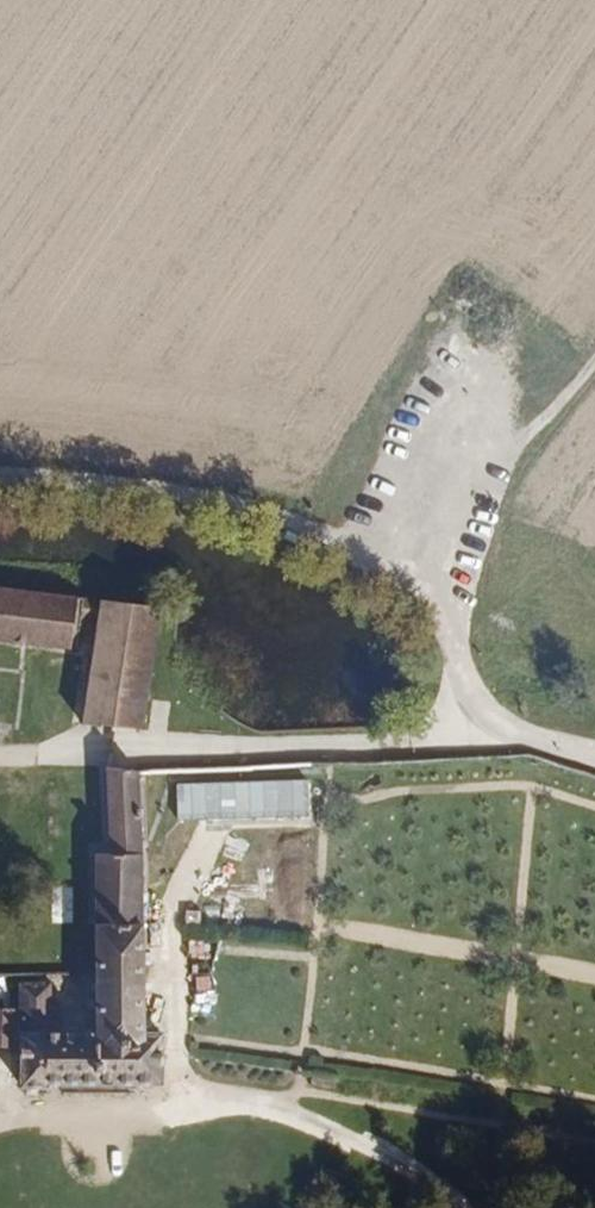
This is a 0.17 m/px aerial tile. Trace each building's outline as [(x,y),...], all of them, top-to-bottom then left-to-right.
[(69,642),(75,591),(0,582),(0,634),(69,642)] [(91,600),(78,726),(140,734),(159,607),(91,600)] [(136,762),(100,762),(101,847),(140,847),(137,772),(136,762)] [(142,914),(142,903),(140,847),(101,847),(92,847),(92,914),(142,914)] [(197,880),(142,880),(142,903),(142,914),(142,923),(199,924),(197,880)] [(142,923),(142,914),(92,914),(91,971),(91,1026),(142,1025),(142,923)] [(14,1026),(14,1080),(147,1080),(148,1026),(142,1025),(91,1026),(14,1026)]
